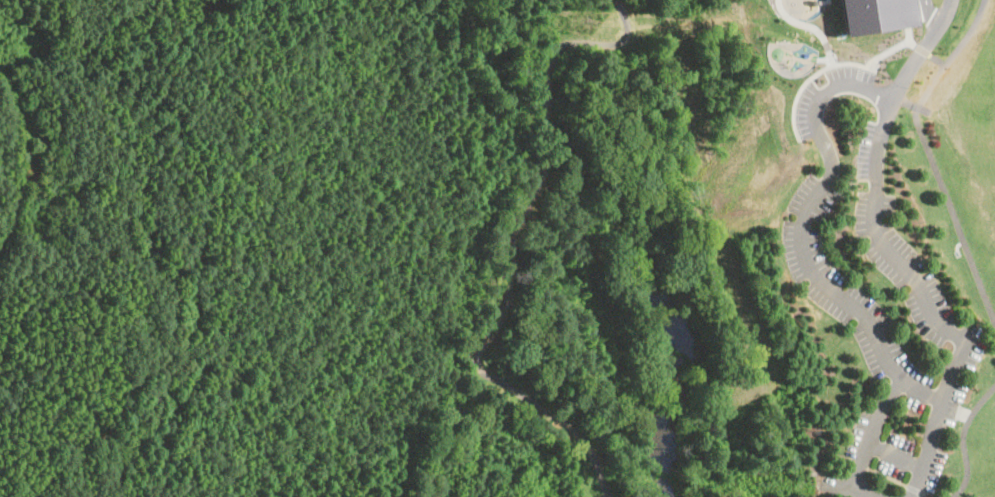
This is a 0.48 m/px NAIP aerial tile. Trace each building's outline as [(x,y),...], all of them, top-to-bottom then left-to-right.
[(917,25),(914,0),(839,0),(843,35),(917,25)]
